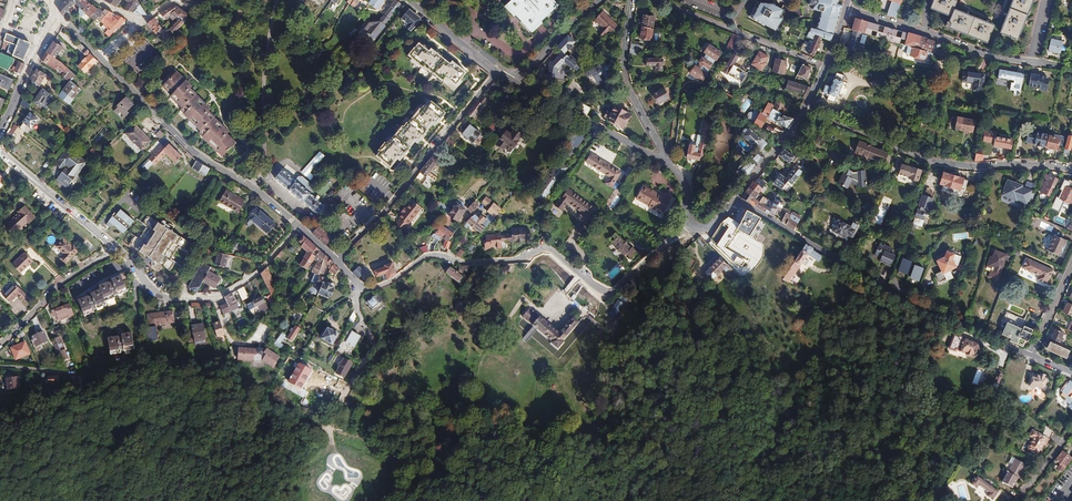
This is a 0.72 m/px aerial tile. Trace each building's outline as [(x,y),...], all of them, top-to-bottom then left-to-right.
[(64,15),(74,5),(76,4),(72,0),(66,0),(62,4),(59,9),(60,12),(63,16),(64,15)] [(98,8),(97,9),(92,5),(86,0),(80,0),(76,4),(78,6),(78,7),(79,16),(81,17),(81,15),(82,16),(85,13),(90,17),(90,16),(95,21),(97,18),(103,12),(102,12),(98,8)] [(129,3),(123,9),(133,13),(137,8),(136,7),(140,3),(138,0),(125,0),(129,3)] [(385,0),(364,0),(377,10),(385,0)] [(398,11),(403,5),(397,0),(395,0),(391,5),(396,9),(398,11)] [(531,31),(532,32),(542,23),(541,21),(546,16),(548,17),(558,8),(557,6),(558,5),(553,0),(509,0),(505,3),(506,5),(505,6),(514,16),(516,15),(521,21),(520,22),(529,32),(531,31)] [(822,38),(831,41),(833,34),(842,4),(837,2),(837,0),(810,0),(809,5),(813,6),(813,9),(822,12),(818,27),(812,25),(809,32),(822,38)] [(892,1),(887,15),(896,18),(903,0),(889,0),(892,1)] [(957,1),(954,0),(933,0),(930,8),(951,16),(948,22),(947,22),(945,26),(987,43),(994,26),(954,10),(957,1)] [(1000,33),(1017,40),(1033,0),(1013,0),(1000,33)] [(782,18),(787,8),(785,8),(786,7),(782,6),(781,9),(772,4),(760,3),(757,2),(749,17),(775,30),(782,18)] [(137,8),(133,13),(138,14),(147,15),(147,14),(140,3),(136,7),(137,8)] [(169,16),(173,21),(177,16),(183,10),(178,7),(174,6),(173,5),(165,10),(160,14),(166,20),(169,16)] [(392,14),(396,9),(391,5),(387,10),(392,14)] [(787,8),(782,18),(803,16),(802,6),(787,8)] [(103,12),(97,18),(104,24),(101,27),(106,31),(105,33),(109,37),(117,28),(118,29),(126,19),(116,15),(114,13),(105,9),(102,12),(103,12)] [(183,10),(177,16),(180,19),(184,23),(189,13),(183,10)] [(411,31),(420,19),(409,10),(402,19),(408,24),(406,27),(411,31)] [(617,25),(603,12),(595,20),(602,27),(598,31),(604,37),(608,33),(609,33),(617,25)] [(642,26),(653,28),(654,20),(655,21),(655,18),(654,18),(655,17),(643,15),(642,21),(635,20),(634,25),(642,26)] [(378,39),(386,26),(369,16),(362,29),(378,39)] [(155,34),(162,28),(154,18),(148,23),(148,24),(148,25),(155,34)] [(782,18),(775,30),(777,29),(783,22),(784,19),(782,18)] [(855,18),(853,30),(864,33),(867,34),(873,36),(890,41),(908,47),(917,49),(921,37),(855,18)] [(173,34),(184,23),(180,19),(169,29),(173,34)] [(652,35),(653,28),(642,26),(640,38),(656,40),(657,36),(652,35)] [(155,34),(163,43),(170,37),(162,28),(155,34)] [(863,46),(867,34),(864,33),(853,30),(847,52),(862,56),(864,46),(863,46)] [(568,35),(575,42),(578,38),(571,31),(568,35)] [(814,56),(822,38),(809,32),(807,36),(813,39),(810,46),(803,44),(800,50),(814,56)] [(6,33),(3,43),(8,45),(9,42),(17,45),(16,48),(13,55),(13,56),(24,60),(30,46),(29,42),(6,33)] [(725,50),(730,52),(737,36),(733,34),(725,50)] [(575,42),(568,35),(558,46),(561,49),(564,53),(575,42)] [(917,49),(924,51),(927,39),(921,37),(917,49)] [(926,48),(932,50),(934,41),(927,39),(924,51),(925,51),(926,48)] [(1048,50),(1060,53),(1063,42),(1051,39),(1048,50)] [(46,52),(55,58),(63,47),(53,41),(46,52)] [(415,47),(408,55),(412,59),(411,60),(426,71),(427,69),(442,81),(443,80),(447,84),(450,80),(456,85),(467,72),(452,61),(450,63),(431,48),(429,51),(419,42),(415,47)] [(16,48),(9,45),(6,53),(13,55),(16,48)] [(79,48),(78,49),(83,54),(84,53),(87,56),(77,66),(85,73),(98,61),(82,45),(79,48)] [(715,59),(716,60),(721,53),(709,45),(704,52),(705,53),(702,58),(702,57),(696,67),(695,66),(690,74),(702,82),(707,74),(706,73),(709,69),(712,64),(715,59)] [(321,46),(314,51),(317,55),(324,50),(321,46)] [(872,59),(880,62),(884,50),(876,47),(872,59)] [(924,59),(930,61),(932,53),(925,51),(924,51),(917,49),(908,47),(906,55),(924,60),(924,59)] [(564,53),(561,49),(556,54),(558,55),(552,61),(552,60),(548,63),(548,68),(549,68),(548,75),(557,77),(558,69),(563,65),(565,67),(565,66),(566,67),(568,64),(572,69),(573,68),(577,71),(583,66),(571,55),(569,57),(566,55),(564,53)] [(65,72),(67,73),(70,70),(61,62),(55,58),(46,52),(42,60),(56,70),(57,68),(58,66),(65,72)] [(762,70),(766,63),(765,62),(768,57),(759,52),(752,64),(762,70)] [(747,73),(746,72),(733,65),(738,56),(733,53),(722,72),(727,75),(728,74),(742,82),(747,73),(751,76),(754,71),(749,70),(748,72),(747,73)] [(14,59),(0,54),(0,64),(9,68),(9,69),(21,74),(25,64),(19,62),(16,67),(11,65),(14,59)] [(647,65),(655,65),(655,70),(662,70),(662,59),(647,59),(647,65)] [(786,61),(775,59),(772,71),(785,74),(786,68),(785,67),(786,61)] [(595,67),(597,71),(598,72),(600,75),(604,81),(613,76),(604,61),(595,67)] [(811,68),(802,65),(797,75),(806,79),(811,68)] [(32,80),(40,86),(46,74),(37,69),(31,79),(32,80)] [(70,81),(71,81),(76,75),(70,70),(67,73),(65,75),(64,77),(69,82),(70,81)] [(229,131),(215,116),(209,110),(211,108),(196,94),(196,93),(190,88),(192,86),(177,71),(167,81),(162,86),(171,95),(170,96),(182,108),(181,109),(184,113),(183,114),(201,131),(199,132),(203,136),(202,137),(222,157),(237,142),(227,133),(229,131)] [(982,92),(985,74),(963,71),(962,81),(974,83),(973,91),(982,92)] [(1016,73),(1015,74),(1004,72),(1003,78),(1014,80),(1014,83),(1011,83),(1010,90),(1014,91),(1014,94),(1020,95),(1024,74),(1016,73)] [(835,78),(834,78),(831,87),(825,85),(823,93),(829,95),(827,100),(835,103),(837,98),(838,98),(843,82),(843,81),(845,76),(837,73),(835,78)] [(7,90),(12,79),(0,74),(0,86),(7,90)] [(1031,74),(1029,86),(1041,88),(1041,90),(1047,90),(1049,79),(1043,78),(1043,76),(1031,74)] [(40,86),(32,80),(30,83),(37,88),(40,86)] [(811,88),(794,82),(788,80),(785,90),(796,93),(795,95),(799,97),(800,96),(805,99),(811,88)] [(63,90),(73,99),(81,89),(71,81),(70,81),(69,82),(63,90)] [(495,81),(488,89),(492,93),(499,84),(495,81)] [(43,88),(33,102),(40,106),(41,106),(47,96),(49,93),(43,88)] [(665,93),(663,90),(663,89),(653,94),(658,103),(663,101),(666,99),(668,98),(665,93)] [(58,95),(69,104),(73,99),(63,90),(58,95)] [(47,96),(41,106),(45,109),(51,99),(47,96)] [(121,104),(114,111),(122,119),(129,112),(127,111),(133,104),(126,97),(120,103),(121,104)] [(781,115),(793,118),(797,113),(788,109),(786,113),(782,111),(788,102),(778,97),(773,106),(772,108),(782,113),(781,115)] [(27,109),(32,104),(23,98),(21,104),(27,109)] [(745,112),(751,101),(747,99),(741,110),(745,112)] [(472,119),(483,105),(477,100),(466,114),(472,119)] [(435,126),(446,112),(431,101),(427,106),(424,104),(421,109),(420,108),(408,123),(407,122),(404,126),(403,125),(391,140),(390,139),(386,143),(385,142),(378,150),(380,151),(376,156),(390,168),(398,159),(400,161),(415,141),(417,143),(433,124),(435,126)] [(786,128),(793,118),(781,115),(782,113),(772,108),(773,106),(772,104),(768,102),(762,114),(760,112),(753,109),(751,112),(749,113),(748,115),(748,117),(747,120),(754,123),(761,128),(766,117),(786,128)] [(583,104),(579,111),(586,116),(590,108),(583,104)] [(630,114),(616,106),(611,114),(607,111),(604,117),(608,119),(608,120),(623,128),(630,114)] [(39,119),(30,113),(23,122),(27,125),(23,130),(28,133),(39,119)] [(969,131),(973,132),(975,120),(957,117),(955,129),(964,131),(963,133),(968,134),(969,131)] [(493,133),(499,122),(494,119),(488,129),(493,133)] [(69,130),(61,123),(58,126),(67,133),(69,130)] [(711,124),(704,123),(701,136),(699,144),(696,144),(696,145),(689,144),(686,158),(700,160),(702,163),(702,161),(708,137),(711,124)] [(8,133),(12,135),(18,127),(14,124),(8,133)] [(152,141),(135,124),(125,133),(142,150),(152,141)] [(462,134),(475,145),(481,138),(479,136),(481,133),(470,124),(462,134)] [(105,127),(94,140),(97,143),(108,130),(105,127)] [(774,129),(770,128),(768,132),(779,138),(783,131),(776,127),(775,127),(774,129)] [(746,139),(751,144),(755,147),(756,146),(758,148),(748,159),(749,160),(747,162),(746,161),(738,169),(738,170),(747,178),(756,166),(757,167),(765,156),(760,152),(767,144),(767,143),(762,138),(761,138),(760,139),(749,128),(742,136),(746,139)] [(514,129),(511,134),(507,131),(497,144),(505,150),(504,151),(504,153),(507,154),(508,154),(509,153),(510,154),(515,149),(514,148),(519,140),(522,135),(514,129)] [(985,131),(983,141),(994,144),(994,146),(1011,149),(1012,140),(995,137),(996,133),(995,131),(986,129),(985,131)] [(160,130),(156,135),(160,138),(164,134),(160,130)] [(584,134),(578,130),(566,147),(572,151),(584,134)] [(1029,132),(1026,142),(1034,144),(1034,145),(1046,148),(1049,135),(1037,132),(1036,134),(1029,132)] [(1046,148),(1056,150),(1059,138),(1049,135),(1046,148)] [(1067,137),(1068,137),(1063,154),(1068,155),(1071,143),(1071,144),(1071,137),(1068,136),(1067,137)] [(445,141),(452,146),(455,142),(448,138),(445,141)] [(148,158),(149,158),(141,166),(146,171),(154,163),(156,165),(166,154),(175,162),(182,156),(169,143),(164,149),(161,145),(162,144),(158,141),(147,151),(151,155),(148,158)] [(859,141),(855,152),(867,157),(867,156),(868,155),(872,156),(871,158),(885,163),(888,154),(875,148),(874,150),(870,148),(871,147),(871,146),(859,141)] [(76,177),(87,162),(68,147),(55,164),(61,169),(65,164),(70,168),(68,170),(65,168),(56,180),(66,188),(75,176),(76,177)] [(562,153),(568,157),(572,151),(566,147),(562,153)] [(96,156),(99,153),(92,148),(89,150),(96,156)] [(797,158),(783,149),(778,155),(789,163),(791,161),(791,162),(792,161),(794,163),(797,158)] [(439,159),(435,153),(420,172),(426,176),(439,159)] [(621,173),(591,153),(585,162),(609,177),(605,184),(612,188),(621,173)] [(197,160),(192,168),(206,175),(210,168),(197,160)] [(543,200),(567,168),(559,162),(536,194),(543,200)] [(781,189),(788,181),(792,184),(801,172),(803,172),(806,168),(801,165),(800,167),(797,164),(795,166),(786,178),(780,174),(773,183),(781,189)] [(898,174),(909,177),(908,179),(918,182),(922,170),(912,167),(902,164),(898,174)] [(309,165),(302,174),(307,178),(314,169),(309,165)] [(845,168),(838,184),(847,188),(850,182),(858,186),(858,187),(866,186),(865,170),(857,171),(857,172),(853,172),(845,168)] [(282,170),(275,178),(318,214),(325,206),(310,194),(314,189),(314,186),(302,176),(298,176),(295,181),(282,170)] [(941,184),(954,188),(954,187),(964,191),(967,181),(960,178),(961,177),(957,176),(957,177),(944,173),(941,184)] [(1046,179),(1043,186),(1052,190),(1057,179),(1045,173),(1044,177),(1046,179)] [(755,182),(755,183),(762,188),(763,188),(765,184),(758,179),(755,182)] [(1021,187),(1022,186),(1007,180),(1002,195),(1017,200),(1026,203),(1027,201),(1031,202),(1035,194),(1030,192),(1031,191),(1021,187)] [(755,182),(753,181),(745,192),(754,198),(758,194),(760,191),(764,193),(766,190),(763,188),(762,188),(755,183),(755,182)] [(643,186),(636,199),(649,205),(648,207),(654,210),(656,208),(664,212),(672,198),(659,191),(658,193),(643,186)] [(1065,186),(1060,198),(1070,203),(1071,203),(1071,201),(1071,190),(1065,186)] [(597,209),(568,187),(555,205),(563,211),(569,203),(590,218),(597,209)] [(931,189),(927,188),(924,195),(931,198),(933,192),(930,191),(931,189)] [(220,201),(239,212),(245,201),(226,190),(220,201)] [(741,198),(755,206),(763,196),(758,194),(754,198),(745,192),(741,198)] [(614,209),(620,198),(616,195),(610,207),(614,209)] [(929,210),(933,199),(931,198),(924,195),(922,195),(918,206),(922,207),(920,211),(917,209),(915,217),(913,224),(922,227),(924,220),(922,220),(924,214),(926,215),(928,209),(929,210)] [(481,203),(487,207),(492,201),(486,196),(481,203)] [(769,200),(763,196),(755,206),(762,210),(768,214),(770,208),(765,205),(769,200)] [(883,197),(882,205),(886,206),(886,201),(891,201),(891,198),(883,197)] [(1070,203),(1060,198),(1058,202),(1069,207),(1070,203)] [(781,211),(784,203),(775,200),(772,208),(781,211)] [(401,212),(402,213),(398,217),(400,218),(396,223),(404,230),(419,212),(418,211),(421,207),(414,201),(410,205),(409,204),(406,208),(405,208),(401,212)] [(451,210),(441,201),(437,206),(448,215),(451,210)] [(468,209),(471,213),(477,208),(476,207),(479,205),(475,201),(468,209)] [(456,202),(453,206),(454,206),(451,210),(448,215),(453,219),(457,221),(465,209),(460,205),(456,202)] [(487,217),(491,221),(491,220),(494,217),(495,216),(498,212),(501,209),(493,203),(487,211),(490,213),(487,217)] [(19,213),(5,226),(13,235),(27,222),(29,223),(35,217),(25,206),(18,212),(19,213)] [(266,232),(274,222),(257,208),(249,217),(253,221),(266,232)] [(124,233),(134,220),(120,209),(116,213),(115,212),(112,215),(113,216),(107,224),(107,225),(109,227),(110,226),(112,224),(124,233)] [(795,230),(797,224),(801,217),(787,209),(786,212),(787,212),(782,221),(787,223),(786,224),(795,230)] [(11,214),(7,210),(0,217),(0,221),(2,223),(11,214)] [(710,240),(728,258),(742,267),(746,261),(725,247),(729,241),(731,241),(732,241),(734,238),(734,236),(733,235),(737,229),(749,236),(761,218),(754,214),(747,210),(740,224),(728,217),(722,222),(710,240)] [(874,222),(881,224),(884,214),(878,211),(874,222)] [(475,214),(471,217),(481,224),(486,219),(481,214),(478,217),(475,214)] [(167,227),(148,215),(143,223),(148,226),(139,240),(134,237),(129,244),(156,261),(152,267),(157,270),(158,271),(159,270),(160,270),(163,266),(170,270),(175,263),(170,260),(179,245),(184,249),(189,241),(172,231),(174,228),(174,227),(169,224),(167,227)] [(442,225),(446,229),(453,219),(448,215),(445,220),(442,225)] [(245,221),(249,225),(253,221),(249,217),(245,221)] [(471,217),(467,222),(481,232),(485,227),(481,224),(471,217)] [(838,220),(832,231),(845,238),(847,234),(852,237),(858,225),(853,222),(850,227),(838,220)] [(308,229),(312,233),(317,228),(312,224),(308,229)] [(434,246),(434,251),(439,251),(439,249),(441,237),(442,237),(447,229),(446,229),(442,225),(441,225),(436,233),(433,234),(432,236),(434,237),(433,242),(436,244),(434,246)] [(317,228),(312,233),(325,245),(332,238),(319,226),(317,228)] [(510,235),(510,234),(505,234),(505,235),(506,241),(506,242),(516,241),(516,242),(520,242),(520,241),(525,241),(525,238),(530,238),(530,230),(525,230),(525,228),(511,229),(512,235),(510,235)] [(447,229),(442,237),(445,240),(443,245),(448,249),(451,242),(449,241),(454,233),(448,229),(447,229)] [(877,236),(865,231),(862,236),(875,241),(877,236)] [(497,234),(486,235),(486,240),(483,240),(483,245),(485,245),(485,249),(492,249),(491,248),(497,247),(498,249),(501,248),(501,242),(501,236),(500,233),(497,233),(497,234)] [(623,240),(616,233),(609,239),(616,247),(615,247),(620,252),(620,251),(624,255),(626,253),(631,259),(637,252),(632,247),(631,248),(627,244),(627,240),(623,240)] [(1059,256),(1061,251),(1062,252),(1065,246),(1064,245),(1067,240),(1054,234),(1046,250),(1059,256)] [(319,250),(303,236),(300,241),(303,244),(301,246),(307,252),(303,259),(300,265),(307,269),(308,268),(313,260),(319,250)] [(702,246),(706,242),(700,236),(696,240),(702,246)] [(73,244),(72,246),(63,238),(56,246),(64,254),(60,258),(66,263),(79,249),(73,244)] [(233,240),(226,251),(232,254),(238,243),(233,240)] [(874,255),(881,258),(880,261),(890,266),(894,256),(889,253),(892,248),(884,245),(883,246),(879,244),(874,255)] [(786,281),(792,273),(795,275),(797,271),(802,263),(803,264),(806,260),(805,259),(808,255),(818,261),(820,261),(822,258),(821,256),(812,250),(812,249),(806,245),(783,280),(786,281)] [(465,252),(461,249),(456,256),(460,258),(465,252)] [(319,250),(313,260),(317,262),(312,270),(312,272),(315,273),(311,281),(315,283),(319,275),(320,270),(325,255),(319,250)] [(987,266),(991,268),(992,266),(995,267),(993,272),(990,271),(988,277),(998,281),(1005,260),(1008,262),(1010,256),(1007,255),(995,250),(992,257),(990,256),(987,266)] [(944,257),(937,261),(942,271),(935,274),(939,282),(946,279),(947,281),(953,278),(950,270),(957,266),(961,257),(946,251),(944,257)] [(12,264),(21,273),(33,261),(24,252),(12,264)] [(218,252),(215,264),(225,267),(229,255),(218,252)] [(327,267),(331,269),(334,264),(335,263),(325,255),(320,270),(319,275),(315,283),(315,284),(307,291),(318,295),(319,293),(324,282),(326,278),(324,276),(325,270),(327,267)] [(723,268),(729,273),(733,269),(720,257),(704,273),(712,280),(723,268)] [(905,276),(910,262),(900,258),(895,272),(905,276)] [(313,260),(308,268),(312,271),(312,270),(317,262),(313,260)] [(1031,260),(1027,270),(1039,276),(1037,280),(1046,284),(1048,280),(1049,280),(1053,270),(1031,260)] [(385,267),(374,270),(377,277),(380,275),(385,273),(387,279),(393,277),(397,274),(392,262),(384,265),(385,267)] [(193,291),(196,293),(197,293),(203,281),(209,271),(211,266),(204,263),(202,267),(201,267),(190,287),(191,288),(193,291)] [(329,271),(332,273),(333,272),(336,275),(340,269),(334,264),(331,269),(329,271)] [(450,268),(452,266),(447,264),(443,270),(446,273),(450,268)] [(911,265),(907,278),(918,282),(922,268),(911,265)] [(359,267),(353,273),(358,278),(364,272),(359,267)] [(616,267),(607,274),(611,279),(620,272),(616,267)] [(271,295),(279,291),(267,268),(261,274),(271,295)] [(450,268),(446,273),(462,285),(464,279),(450,268)] [(209,271),(203,281),(215,288),(221,278),(209,271)] [(109,283),(99,287),(101,290),(91,294),(92,296),(88,297),(78,300),(85,316),(94,312),(93,310),(97,309),(103,307),(107,305),(105,302),(115,298),(114,296),(118,295),(118,296),(123,293),(128,292),(126,287),(130,286),(125,272),(116,276),(116,278),(111,280),(112,282),(109,283)] [(857,277),(853,284),(861,289),(865,282),(857,277)] [(14,282),(2,294),(10,303),(22,291),(14,282)] [(334,287),(324,282),(319,293),(329,298),(334,287)] [(231,312),(238,308),(236,304),(237,303),(232,293),(225,298),(227,303),(231,311),(231,312)] [(268,308),(262,297),(247,305),(250,310),(258,306),(263,315),(265,314),(267,311),(266,309),(268,308)] [(374,297),(367,303),(372,310),(380,303),(374,297)] [(617,300),(608,314),(615,319),(624,304),(617,300)] [(227,303),(220,306),(224,314),(231,311),(227,303)] [(1063,312),(1071,316),(1071,315),(1071,305),(1067,303),(1063,312)] [(61,320),(74,315),(70,304),(51,310),(54,317),(55,317),(59,316),(61,320)] [(573,317),(559,333),(530,308),(522,317),(552,342),(551,343),(558,350),(565,342),(563,341),(579,322),(573,317)] [(148,315),(149,325),(174,322),(173,311),(148,315)] [(225,335),(220,321),(213,324),(217,337),(225,335)] [(1022,329),(1007,322),(1000,338),(1011,343),(1011,342),(1023,347),(1026,341),(1027,341),(1032,330),(1024,326),(1022,329)] [(195,346),(207,344),(203,324),(191,326),(195,346)] [(287,339),(292,342),(301,329),(296,325),(290,333),(288,336),(287,339)] [(62,336),(58,326),(51,329),(55,338),(60,337),(62,336)] [(150,326),(150,339),(158,340),(158,326),(150,326)] [(322,339),(333,345),(339,335),(328,328),(322,339)] [(353,332),(354,331),(350,329),(337,351),(342,355),(345,350),(346,351),(350,345),(354,348),(356,344),(358,345),(363,338),(353,332)] [(1059,342),(1064,333),(1055,329),(1050,338),(1059,342)] [(44,332),(32,337),(33,340),(31,340),(34,348),(48,342),(44,332)] [(124,351),(135,349),(132,333),(122,335),(122,337),(118,337),(108,338),(111,355),(121,353),(121,351),(124,351)] [(954,335),(949,349),(956,352),(956,350),(966,354),(966,355),(971,357),(972,356),(975,357),(975,355),(977,356),(979,351),(980,351),(982,347),(979,346),(980,344),(958,336),(958,337),(954,335)] [(64,360),(69,358),(60,337),(55,338),(57,343),(59,347),(61,353),(64,360)] [(274,344),(282,349),(285,346),(277,340),(274,344)] [(11,348),(16,360),(30,354),(25,342),(11,348)] [(1050,342),(1047,348),(1066,357),(1068,354),(1070,351),(1058,345),(1050,342)] [(257,349),(239,348),(238,360),(254,361),(254,362),(261,362),(263,361),(273,367),(280,357),(267,348),(265,351),(262,349),(257,348),(257,349)] [(297,361),(289,356),(275,379),(280,382),(290,366),(291,366),(294,368),(296,363),(297,361)] [(339,368),(336,374),(344,378),(353,363),(343,358),(342,361),(343,361),(339,368)] [(295,372),(299,365),(296,363),(294,368),(291,366),(289,369),(295,372)] [(310,372),(311,371),(299,365),(295,372),(287,385),(299,392),(305,381),(311,384),(316,375),(310,372)] [(973,383),(979,385),(982,370),(976,369),(973,383)] [(998,375),(991,393),(996,396),(1003,377),(1004,373),(1001,372),(999,375),(998,375)] [(1030,386),(1044,389),(1046,380),(1048,380),(1048,377),(1045,376),(1040,375),(1040,377),(1038,376),(1037,379),(1032,378),(1030,386)] [(75,387),(80,386),(77,376),(72,378),(75,387)] [(8,390),(20,388),(19,377),(6,379),(8,390)] [(1071,399),(1071,383),(1066,378),(1062,383),(1065,385),(1062,388),(1062,392),(1068,396),(1071,399)] [(1027,450),(1038,455),(1047,438),(1049,439),(1053,431),(1045,426),(1043,431),(1044,431),(1042,435),(1032,430),(1029,436),(1033,438),(1027,450)] [(1062,451),(1055,461),(1060,465),(1057,469),(1062,473),(1071,459),(1062,451)] [(1013,488),(1018,478),(1019,479),(1027,465),(1015,459),(1008,472),(1007,471),(1006,472),(1007,473),(1002,482),(1013,488)] [(971,484),(977,489),(979,486),(989,493),(987,496),(993,500),(999,492),(977,476),(971,484)] [(955,493),(945,486),(941,491),(951,498),(955,493)]
